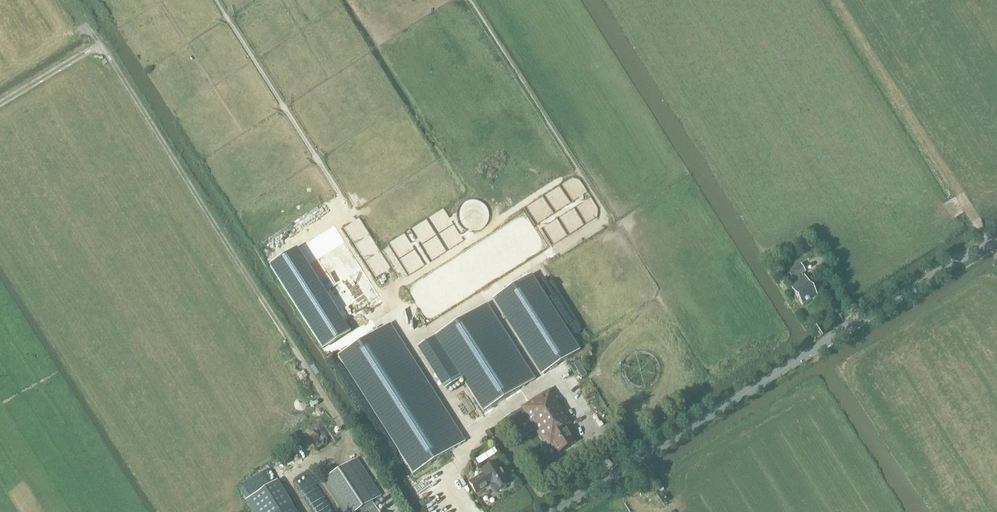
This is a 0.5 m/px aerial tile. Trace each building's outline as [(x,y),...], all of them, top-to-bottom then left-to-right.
[(796,247),(801,253),(806,250),(801,243),(796,247)] [(297,249),(270,266),(323,349),(350,332),(344,323),(297,249)] [(376,266),(374,267),(379,275),(392,267),(384,254),(378,257),(378,256),(372,260),(376,266)] [(817,297),(804,276),(803,277),(802,274),(805,272),(801,265),(789,273),(794,282),(790,285),(803,306),(817,297)] [(531,276),(496,298),(520,336),(544,374),(580,351),(577,347),(570,336),(531,276)] [(820,291),(826,286),(823,281),(816,286),(820,291)] [(436,338),(462,379),(484,413),(535,380),(487,305),(436,338)] [(510,323),(506,326),(536,378),(541,376),(510,323)] [(390,324),(339,356),(411,471),(462,439),(390,324)] [(462,379),(436,338),(421,347),(447,389),(462,379)] [(589,350),(579,356),(582,361),(592,356),(589,350)] [(575,374),(578,372),(582,378),(587,375),(579,362),(571,366),(575,374)] [(506,418),(501,422),(514,443),(520,439),(535,430),(547,448),(552,444),(558,454),(575,443),(565,428),(571,424),(550,390),(522,408),(506,418)] [(495,448),(476,460),(479,465),(498,453),(495,448)] [(375,505),(372,502),(382,496),(357,458),(321,481),(341,511),(357,511),(360,511),(361,511),(379,511),(375,505)] [(505,489),(506,487),(510,484),(496,462),(481,472),(483,474),(469,483),(476,495),(487,488),(487,489),(491,487),(495,494),(499,491),(501,492),(505,489)] [(335,509),(312,476),(299,485),(317,511),(331,511),(335,509)] [(247,499),(255,511),(296,511),(291,504),(277,481),(247,499)]
